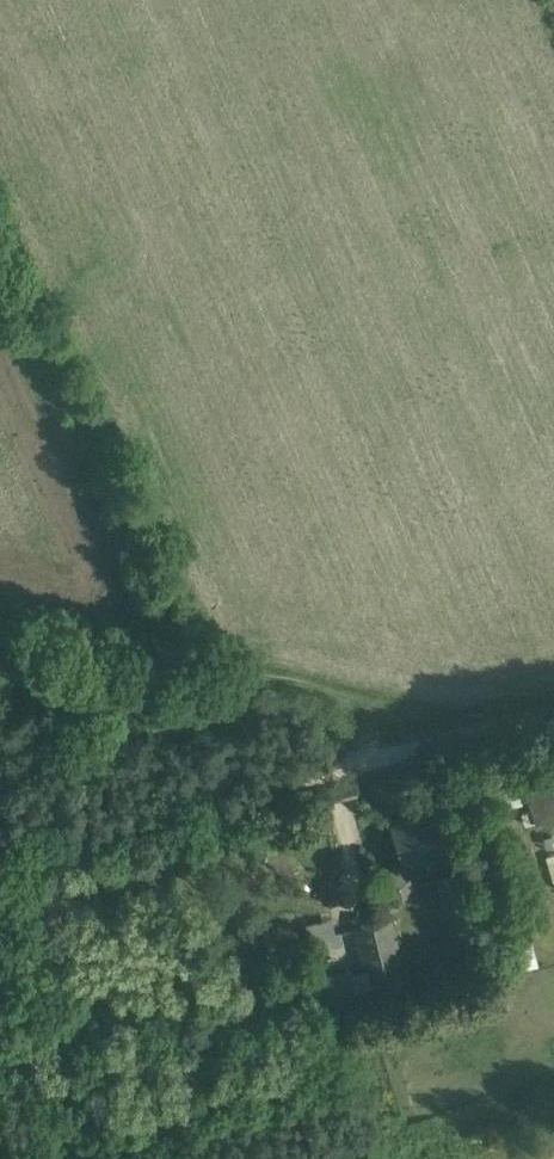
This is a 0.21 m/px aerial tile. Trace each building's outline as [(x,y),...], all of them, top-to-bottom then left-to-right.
[(513,752),(536,825),(553,819),(553,739),(513,752)] [(452,855),(437,810),(389,825),(404,870),(452,855)] [(409,877),(400,871),(387,862),(387,879),(387,896),(403,899),(412,885),(409,877)] [(392,918),(353,928),(363,971),(368,970),(376,1003),(405,997),(397,963),(403,962),(392,918)]
